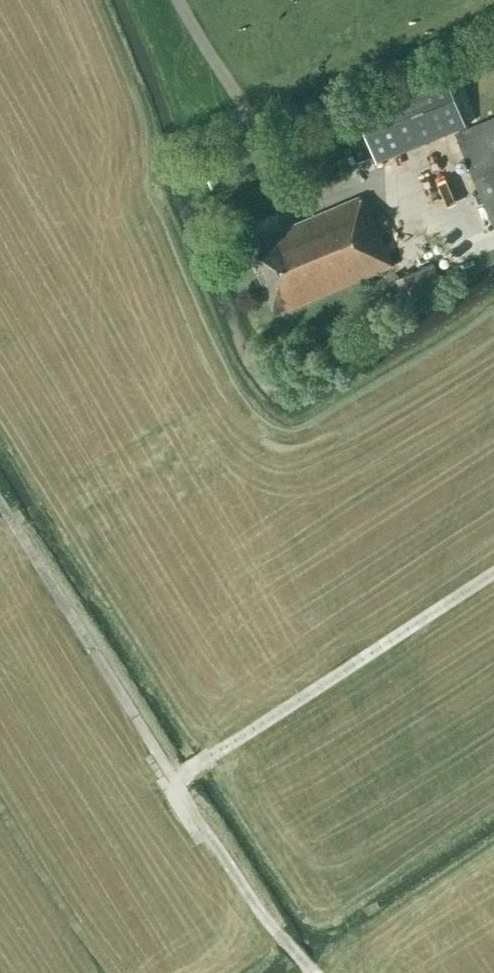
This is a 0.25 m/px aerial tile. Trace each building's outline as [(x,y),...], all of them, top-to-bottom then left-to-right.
[(355,107),(378,162),(468,126),(445,71),(355,107)] [(493,226),(493,119),(466,131),(456,135),(493,226)] [(359,164),(372,158),(363,136),(350,141),(359,164)] [(245,241),(276,315),(393,266),(372,215),(369,216),(361,197),(267,236),(266,233),(245,241)] [(434,264),(388,283),(397,305),(442,286),(434,264)]
